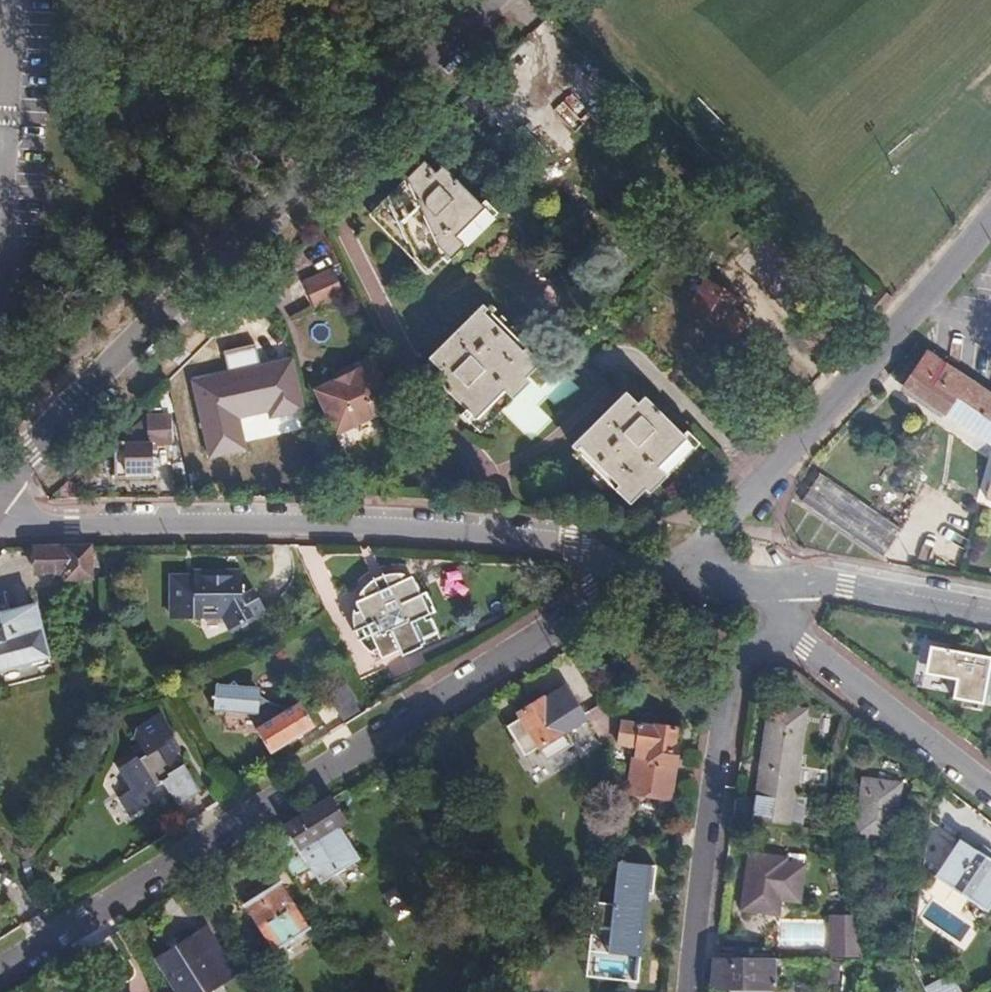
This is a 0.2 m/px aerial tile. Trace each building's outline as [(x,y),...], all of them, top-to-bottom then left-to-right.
[(543,56),(554,48),(540,29),(529,37),(543,56)] [(563,129),(588,119),(578,96),(554,105),(563,129)] [(419,170),(373,214),(424,269),(454,241),(452,238),(483,209),(441,167),(435,173),(422,161),(416,167),(419,170)] [(331,268),(302,282),(314,309),(343,294),(331,268)] [(697,286),(683,315),(731,340),(741,321),(726,313),(731,304),(709,292),(710,288),(705,285),(702,290),(697,286)] [(874,314),(886,299),(876,289),(864,304),(874,314)] [(430,352),(423,359),(436,370),(430,377),(464,413),(460,418),(465,423),(470,418),(473,421),(535,365),(480,311),(434,355),(430,352)] [(242,451),(235,418),(268,411),(269,419),(303,411),(293,359),(260,367),(255,345),(223,352),(228,373),(225,374),(228,387),(192,394),(206,457),(242,451)] [(926,351),(901,385),(906,389),(902,394),(909,398),(912,393),(941,414),(955,395),(970,406),(990,421),(990,395),(926,351)] [(372,361),(355,369),(330,380),(311,389),(333,435),(394,407),(372,361)] [(330,380),(355,369),(352,363),(327,374),(330,380)] [(189,381),(192,394),(228,387),(225,374),(189,381)] [(617,404),(574,448),(613,487),(608,493),(623,507),(656,475),(653,472),(682,442),(641,401),(633,408),(620,395),(614,401),(617,404)] [(955,395),(941,414),(957,425),(970,406),(955,395)] [(957,425),(975,437),(990,449),(990,421),(970,406),(957,425)] [(171,420),(147,421),(147,445),(114,444),(115,478),(151,478),(150,449),(172,448),(171,420)] [(867,501),(902,525),(912,512),(910,510),(958,439),(932,421),(880,496),(874,492),(867,501)] [(990,449),(975,437),(968,447),(961,442),(912,512),(902,525),(909,531),(901,543),(919,555),(990,449)] [(829,451),(816,470),(862,501),(875,482),(829,451)] [(981,498),(990,501),(990,460),(981,498)] [(892,528),(824,481),(806,507),(874,556),(892,528)] [(67,483),(67,498),(77,498),(77,483),(67,483)] [(68,544),(28,546),(30,571),(60,569),(61,576),(87,575),(86,552),(85,544),(68,544)] [(174,579),(172,618),(224,620),(229,627),(264,608),(257,595),(244,595),(244,575),(221,574),(220,569),(196,568),(196,574),(196,583),(185,583),(185,579),(174,579)] [(440,598),(462,587),(454,571),(432,581),(440,598)] [(185,573),(185,579),(185,583),(196,583),(196,574),(185,573)] [(378,594),(372,582),(357,600),(361,605),(355,609),(359,614),(355,617),(355,623),(359,637),(369,631),(373,639),(363,645),(382,660),(386,657),(389,662),(425,639),(413,622),(431,610),(408,575),(403,578),(400,573),(392,574),(379,578),(386,589),(378,594)] [(379,578),(372,582),(378,594),(386,589),(379,578)] [(39,654),(23,602),(0,609),(0,665),(39,654)] [(984,703),(990,654),(922,646),(919,673),(949,677),(947,699),(984,703)] [(254,710),(255,684),(208,682),(207,708),(254,710)] [(508,727),(523,752),(536,744),(539,749),(563,734),(584,721),(564,687),(543,700),(543,698),(517,714),(521,719),(508,727)] [(611,731),(614,709),(604,693),(582,708),(599,738),(611,731)] [(295,705),(254,731),(267,751),(309,726),(295,705)] [(770,707),(753,822),(789,827),(805,713),(770,707)] [(137,760),(133,755),(114,767),(127,789),(115,797),(127,817),(139,810),(143,815),(169,800),(176,809),(197,796),(181,770),(178,772),(177,769),(179,767),(180,767),(174,755),(170,757),(163,744),(172,738),(157,714),(134,729),(130,736),(140,751),(143,755),(137,760)] [(653,730),(618,725),(616,746),(635,749),(629,790),(669,798),(676,747),(672,746),(673,729),(654,726),(653,730)] [(563,734),(539,749),(548,763),(572,747),(563,734)] [(180,750),(172,738),(163,744),(170,757),(174,755),(180,750)] [(140,751),(133,755),(137,760),(143,755),(140,751)] [(901,781),(859,777),(853,838),(895,842),(901,781)] [(340,819),(327,795),(316,802),(282,823),(287,832),(316,879),(317,880),(356,858),(335,822),(340,819)] [(301,887),(316,879),(287,832),(273,841),(301,887)] [(935,878),(987,913),(990,908),(990,854),(982,847),(977,853),(960,841),(935,878)] [(606,903),(589,901),(583,977),(638,981),(647,863),(609,861),(606,903)] [(751,863),(747,920),(780,921),(783,865),(751,863)] [(263,883),(249,891),(239,897),(266,944),(304,922),(276,876),(263,883)] [(247,886),(249,891),(263,883),(259,879),(247,886)] [(918,919),(960,946),(973,927),(931,899),(918,919)] [(833,913),(832,956),(833,956),(852,957),(852,926),(849,926),(848,913),(833,913)] [(219,931),(211,936),(227,962),(235,957),(219,931)] [(216,969),(227,962),(211,936),(163,963),(180,991),(229,991),(216,969)] [(713,957),(712,969),(710,991),(770,991),(770,973),(770,959),(770,958),(713,957)] [(770,959),(770,973),(778,973),(778,959),(770,959)] [(835,962),(815,962),(814,982),(835,982),(835,962)]
